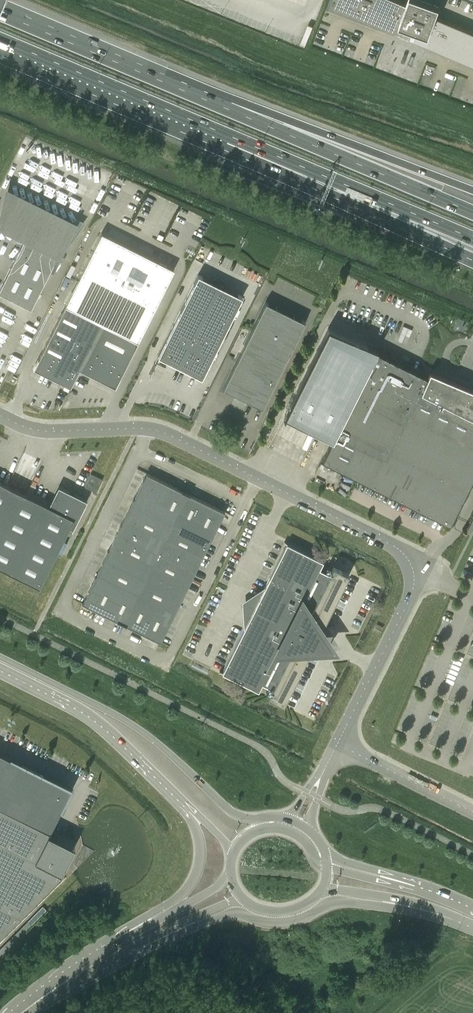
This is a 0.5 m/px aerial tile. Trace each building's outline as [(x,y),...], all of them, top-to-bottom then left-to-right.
[(436,16),(441,2),(434,0),(408,0),(407,4),(398,0),(339,0),(337,5),(401,32),(401,33),(404,34),(405,33),(408,24),(415,26),(421,29),(417,38),(416,38),(416,39),(419,41),(419,40),(472,63),(472,32),(436,16)] [(31,308),(72,225),(7,193),(0,219),(0,226),(25,239),(21,247),(0,288),(0,293),(31,308)] [(138,341),(174,268),(102,232),(65,305),(138,341)] [(158,356),(202,377),(242,296),(198,274),(158,356)] [(305,321),(266,302),(223,388),(262,407),(305,321)] [(137,342),(67,306),(34,374),(65,391),(84,355),(121,378),(137,342)] [(282,414),(285,415),(334,438),(323,460),(449,523),(472,476),(472,389),(429,371),(427,376),(376,351),(326,328),(282,414)] [(161,642),(225,512),(146,473),(82,603),(161,642)] [(96,492),(102,479),(91,474),(85,486),(96,492)] [(39,586),(56,552),(68,528),(72,530),(87,500),(86,500),(85,501),(59,488),(50,506),(0,481),(0,567),(39,586)] [(223,670),(222,672),(258,690),(262,683),(272,688),(268,695),(283,703),(287,695),(306,657),(307,655),(310,649),(312,646),(316,646),(330,645),(322,634),(320,630),(324,622),(324,621),(344,580),(349,571),(334,564),(329,573),(319,568),(320,567),(323,561),(287,543),(275,566),(259,599),(250,605),(247,603),(247,604),(254,608),(250,616),(223,670)] [(37,899),(66,870),(65,869),(63,871),(61,870),(74,845),(49,832),(49,831),(50,831),(51,830),(51,829),(56,820),(66,799),(72,788),(0,752),(0,936),(37,899)]
